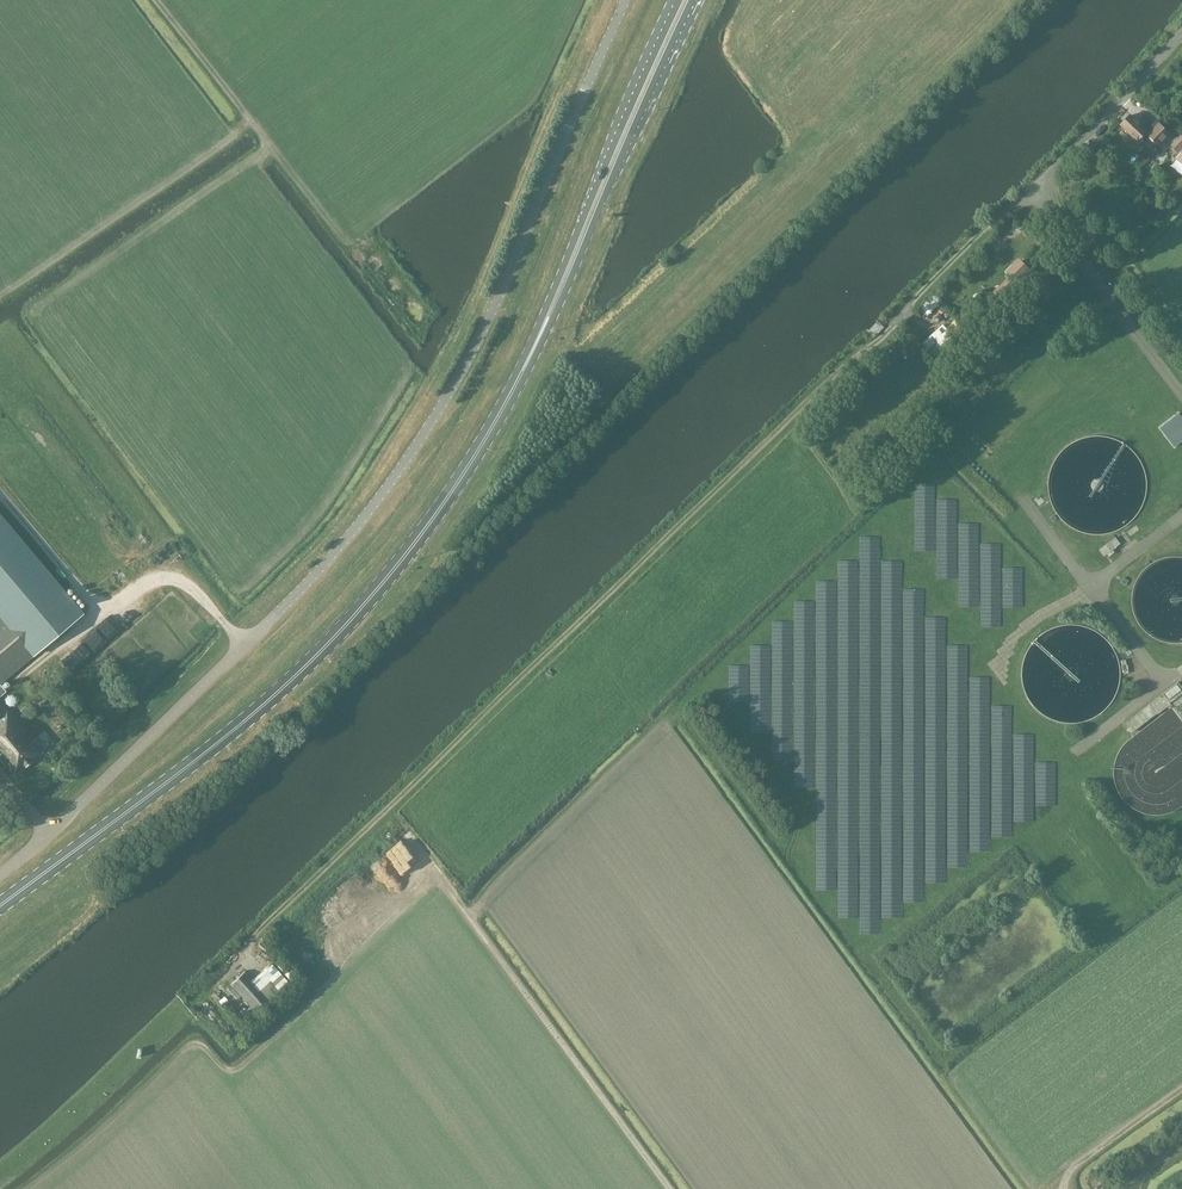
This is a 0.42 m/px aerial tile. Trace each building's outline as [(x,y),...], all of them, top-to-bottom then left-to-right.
[(1120,124),(1137,141),(1141,138),(1153,149),(1158,145),(1169,134),(1155,121),(1146,130),(1131,115),(1120,124)] [(943,347),(930,334),(919,344),(932,358),(943,347)] [(1159,427),(1174,446),(1181,440),(1181,417),(1178,412),(1159,427)] [(2,617),(0,619),(0,684),(34,655),(81,616),(0,519),(0,615),(2,617)] [(1118,534),(1104,542),(1108,549),(1122,542),(1118,534)] [(1123,722),(1127,727),(1125,729),(1127,732),(1129,730),(1131,732),(1155,713),(1156,714),(1169,704),(1168,702),(1181,692),(1181,689),(1176,681),(1123,722)] [(13,776),(41,751),(0,703),(0,761),(13,776)] [(282,988),(270,974),(258,985),(244,971),(227,987),(233,994),(235,992),(248,1007),(245,1010),(244,1008),(239,1013),(237,1011),(232,1015),(240,1025),(282,988)]
